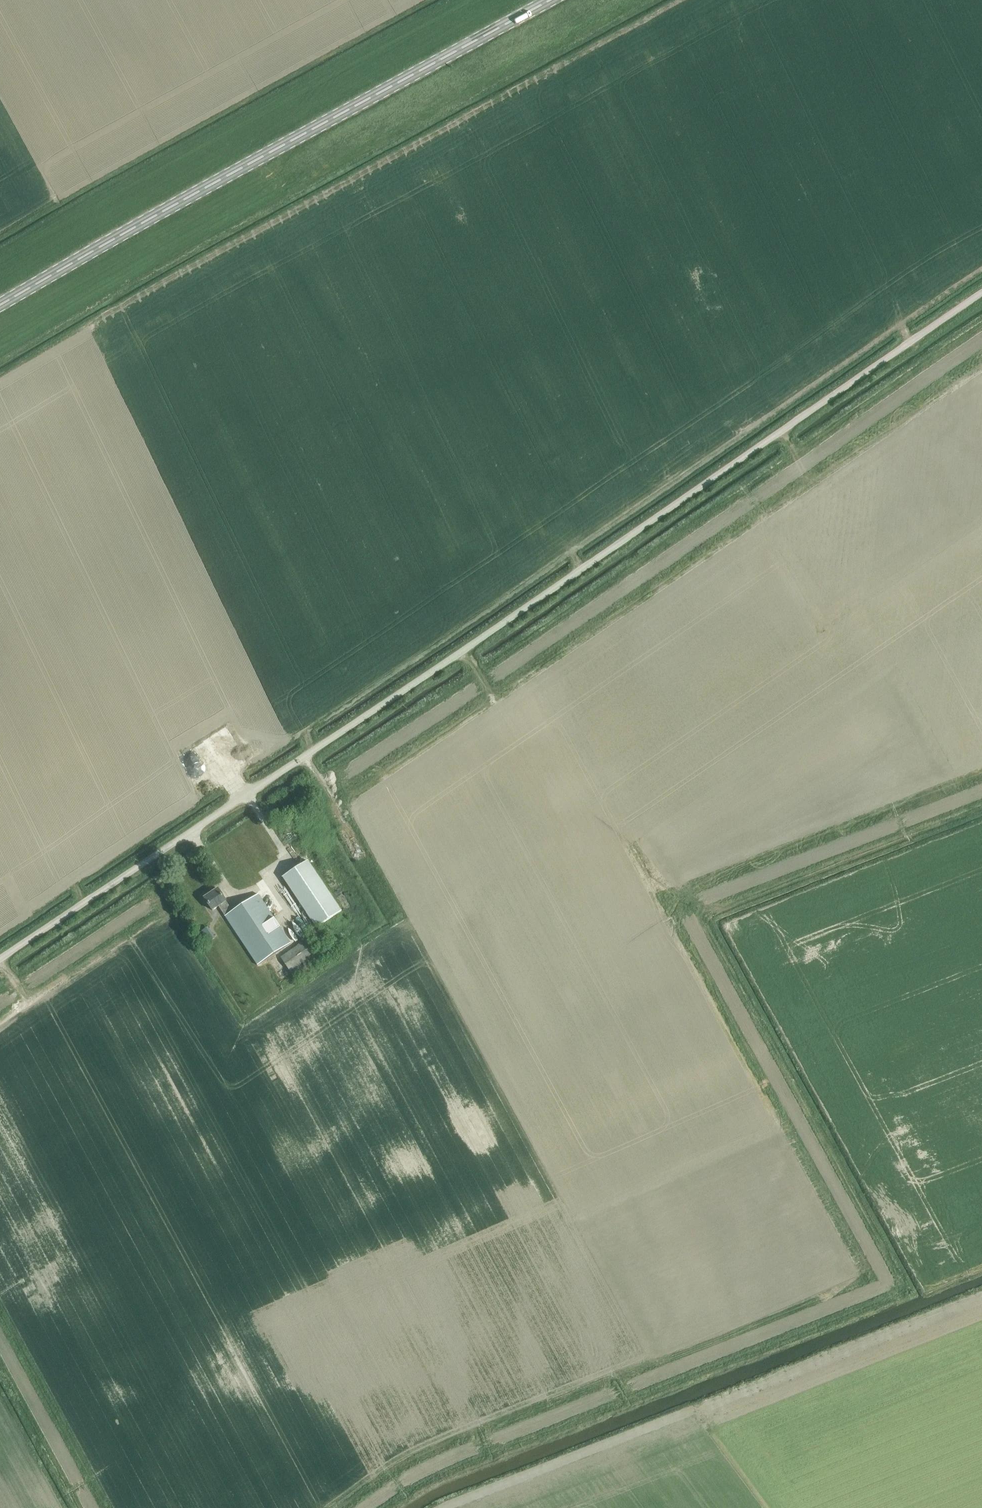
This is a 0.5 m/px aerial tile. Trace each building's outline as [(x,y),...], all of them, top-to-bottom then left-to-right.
[(216,745),(219,750),(243,738),(240,733),(216,745)] [(282,877),(316,928),(341,911),(307,861),(282,877)] [(256,965),(289,944),(257,894),(232,911),(217,888),(203,897),(212,910),(219,906),(225,916),(209,927),(214,934),(230,924),(256,965)] [(279,958),(295,981),(323,962),(307,939),(279,958)]
